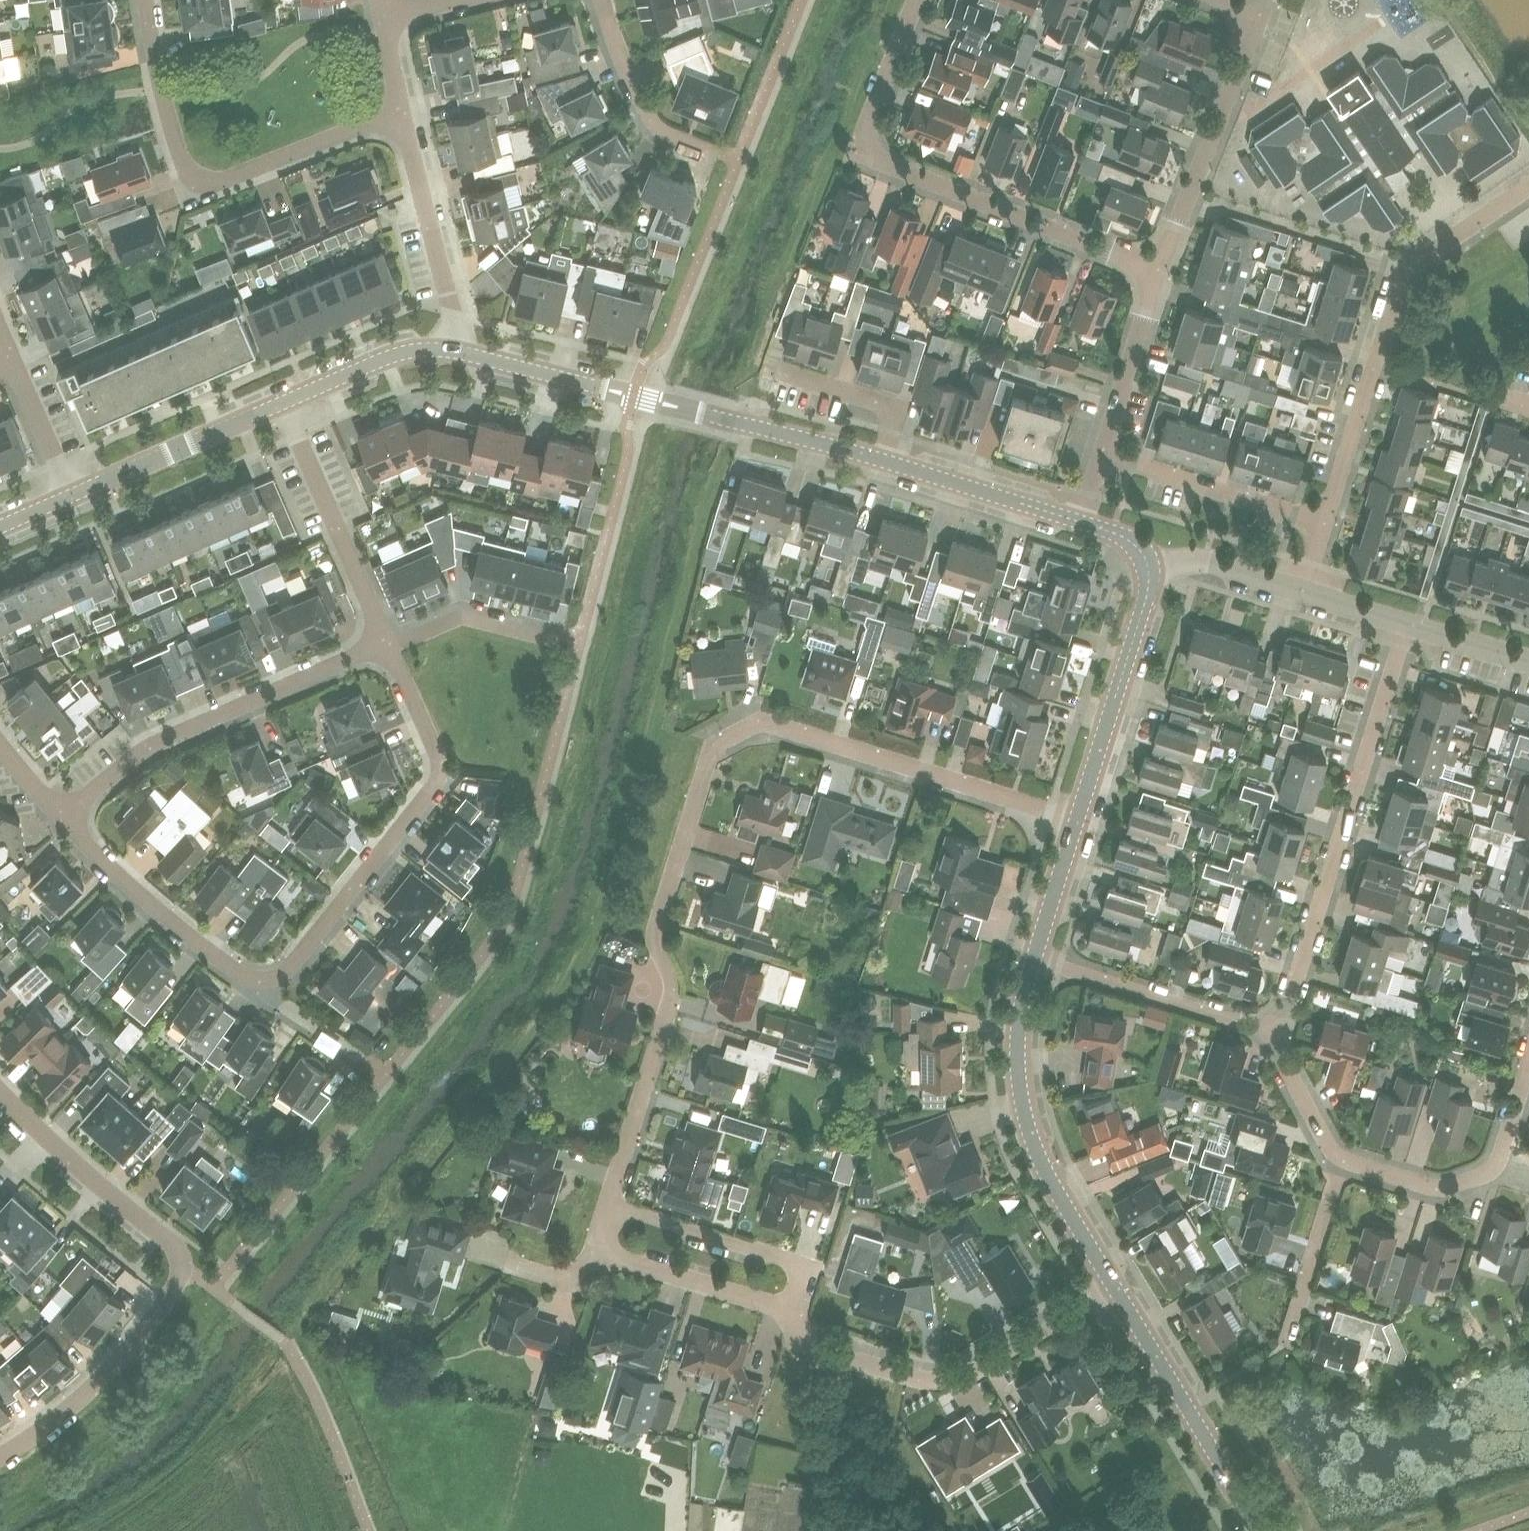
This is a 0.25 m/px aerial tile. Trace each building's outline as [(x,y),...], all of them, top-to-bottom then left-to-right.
[(74,27),(112,22),(111,19),(113,18),(114,15),(115,12),(114,9),(114,6),(112,3),(110,0),(108,0),(55,0),(56,5),(71,2),(74,27)] [(184,20),(186,20),(186,24),(208,21),(210,35),(235,32),(231,0),(183,0),(183,2),(182,2),(181,3),(180,5),(180,7),(179,9),(179,11),(180,13),(181,15),(181,17),(183,19),(184,20)] [(298,22),(322,15),(321,0),(296,0),(298,22)] [(700,7),(698,0),(639,0),(646,29),(676,22),(674,14),(700,7)] [(700,7),(701,11),(711,9),(708,0),(698,0),(700,7)] [(711,9),(713,18),(738,11),(736,0),(708,0),(711,9)] [(994,8),(974,0),(957,0),(948,22),(983,36),(994,8)] [(1036,0),(1004,0),(1032,11),(1036,0)] [(1043,12),(1052,16),(1047,29),(1075,40),(1088,7),(1079,3),(1080,0),(1048,0),(1043,12)] [(1131,4),(1122,0),(1102,0),(1088,34),(1115,45),(1131,4)] [(1425,10),(1421,0),(1399,0),(1401,4),(1393,7),(1404,34),(1436,21),(1431,8),(1425,10)] [(1211,35),(1171,20),(1163,17),(1145,40),(1131,34),(1125,49),(1168,66),(1167,66),(1168,66),(1173,53),(1200,63),(1211,35)] [(534,46),(525,49),(535,81),(564,72),(558,53),(578,47),(576,41),(580,36),(576,23),(570,21),(536,30),(536,32),(534,46)] [(115,44),(116,43),(117,41),(118,38),(118,35),(118,33),(117,30),(115,27),(114,25),(112,25),(112,22),(74,27),(65,28),(71,69),(96,65),(94,51),(116,47),(115,44)] [(1026,66),(1038,36),(1025,31),(1013,61),(1026,66)] [(439,69),(475,61),(470,39),(464,40),(463,34),(449,37),(450,43),(435,47),(436,53),(431,54),(434,68),(439,67),(439,69)] [(502,36),(504,46),(514,44),(512,34),(502,36)] [(1018,46),(991,35),(985,52),(1011,63),(1018,46)] [(580,62),(595,59),(593,45),(577,47),(580,62)] [(984,81),(992,61),(952,45),(947,56),(936,52),(925,80),(947,88),(944,95),(960,101),(970,76),(984,81)] [(703,48),(670,62),(682,90),(676,103),(723,121),(735,90),(707,79),(712,67),(703,48)] [(1111,82),(1122,54),(1110,49),(1099,77),(1111,82)] [(20,51),(21,80),(38,80),(38,51),(20,51)] [(1396,55),(1384,53),(1365,65),(1374,78),(1368,82),(1358,67),(1326,88),(1336,103),(1312,119),(1311,124),(1304,123),(1305,118),(1293,99),(1251,127),(1248,144),(1276,185),(1295,172),(1296,167),(1302,168),(1301,173),(1314,192),(1319,189),(1322,194),(1317,198),(1330,216),(1342,219),(1353,211),(1355,213),(1362,215),(1364,213),(1372,224),(1384,227),(1403,214),(1390,195),(1411,180),(1399,163),(1421,148),(1438,173),(1457,160),(1457,155),(1464,156),(1463,161),(1475,180),(1514,154),(1509,146),(1513,143),(1511,139),(1518,133),(1492,95),(1473,107),(1472,112),(1466,111),(1467,106),(1454,87),(1449,91),(1446,85),(1451,82),(1438,63),(1426,61),(1415,68),(1413,66),(1406,65),(1404,66),(1396,55)] [(11,95),(4,56),(0,57),(0,98),(11,95)] [(1178,119),(1189,91),(1159,79),(1165,66),(1141,57),(1132,80),(1148,87),(1140,105),(1178,119)] [(1062,63),(1053,59),(1047,74),(1056,78),(1062,63)] [(475,61),(439,69),(440,71),(434,72),(439,92),(444,91),(480,83),(475,61)] [(1015,100),(1026,70),(1012,65),(1000,94),(1015,100)] [(484,81),(487,96),(498,93),(499,95),(518,90),(515,74),(484,81)] [(567,77),(537,85),(553,120),(561,116),(573,125),(574,127),(606,111),(594,86),(575,95),(567,77)] [(1051,101),(1066,107),(1071,109),(1078,91),(1058,83),(1051,101)] [(1086,92),(1081,106),(1099,112),(1104,98),(1086,92)] [(502,109),(499,95),(498,93),(487,96),(469,100),(473,115),(451,120),(456,142),(497,132),(493,111),(502,109)] [(964,130),(971,111),(938,98),(933,109),(916,102),(905,130),(945,146),(953,126),(964,130)] [(1054,136),(1066,107),(1051,101),(1040,130),(1054,136)] [(1125,125),(1130,112),(1104,102),(1099,115),(1125,125)] [(1012,172),(1027,135),(1000,125),(986,162),(1012,172)] [(1158,170),(1169,141),(1129,126),(1118,154),(1158,170)] [(512,150),(502,153),(497,132),(456,142),(461,164),(483,158),(487,173),(516,166),(512,150)] [(582,171),(599,199),(606,212),(626,185),(614,166),(631,155),(617,132),(587,150),(587,151),(589,167),(582,171)] [(1058,191),(1074,152),(1048,141),(1032,181),(1058,191)] [(958,169),(974,173),(980,153),(963,148),(958,169)] [(82,220),(94,216),(117,207),(113,196),(151,182),(140,151),(134,153),(133,149),(118,155),(120,159),(93,169),(104,199),(90,204),(87,196),(75,200),(82,220)] [(83,158),(63,164),(68,182),(88,174),(83,158)] [(1109,181),(1115,165),(1104,161),(1097,177),(1109,181)] [(343,176),(342,173),(327,179),(333,195),(321,200),(331,225),(359,214),(354,202),(380,192),(375,180),(379,179),(374,166),(370,168),(370,166),(343,176)] [(686,172),(674,169),(672,174),(652,167),(642,192),(661,200),(648,234),(664,237),(676,206),(686,210),(696,184),(684,179),(686,172)] [(509,206),(504,184),(520,180),(517,169),(479,179),(481,190),(462,194),(468,216),(509,206)] [(34,215),(48,210),(43,195),(38,197),(29,170),(6,177),(12,196),(0,200),(0,226),(34,215)] [(1137,222),(1147,196),(1112,182),(1102,208),(1137,222)] [(832,210),(826,225),(829,226),(831,231),(836,233),(838,237),(835,243),(843,246),(841,252),(845,253),(838,271),(827,267),(826,268),(853,278),(877,219),(863,213),(869,197),(841,186),(836,199),(833,198),(831,198),(829,199),(827,201),(827,204),(827,207),(829,209),(832,210)] [(905,256),(921,217),(915,215),(916,212),(914,208),(903,203),(899,205),(898,208),(892,206),(877,245),(905,256)] [(291,213),(269,222),(262,204),(222,220),(223,223),(219,225),(224,237),(228,236),(232,246),(271,230),(275,238),(297,229),(291,213)] [(473,237),(479,236),(481,242),(482,242),(493,239),(496,244),(498,242),(506,252),(506,251),(532,230),(525,223),(514,226),(509,206),(468,216),(473,237)] [(129,208),(100,219),(106,234),(114,231),(125,260),(167,245),(156,214),(136,221),(133,220),(129,208)] [(301,215),(308,234),(321,229),(314,210),(301,215)] [(0,226),(0,229),(7,250),(29,242),(32,254),(55,246),(51,234),(41,237),(34,215),(0,226)] [(1213,221),(1207,243),(1243,254),(1243,253),(1249,232),(1271,239),(1274,228),(1244,218),(1240,229),(1213,221)] [(363,232),(359,222),(346,228),(350,238),(363,232)] [(943,268),(955,272),(955,284),(953,288),(961,291),(981,241),(956,231),(952,242),(933,235),(911,293),(930,300),(943,268)] [(89,232),(76,237),(82,251),(95,246),(89,232)] [(341,242),(337,232),(324,237),(328,248),(341,242)] [(961,291),(970,295),(971,291),(979,282),(996,288),(989,305),(1002,310),(1017,272),(1001,265),(1006,251),(1003,250),(1006,244),(988,237),(985,243),(981,241),(961,291)] [(315,241),(302,247),(307,257),(319,252),(315,241)] [(1330,257),(1333,246),(1318,241),(1314,253),(1330,257)] [(667,242),(659,272),(672,276),(680,245),(667,242)] [(1207,243),(1200,264),(1236,276),(1240,262),(1245,263),(1248,255),(1243,253),(1243,254),(1207,243)] [(293,251),(280,257),(285,267),(298,261),(293,251)] [(361,261),(376,296),(399,286),(384,251),(361,261)] [(516,263),(506,251),(506,252),(487,268),(496,280),(516,263)] [(534,313),(535,309),(538,309),(549,262),(528,256),(516,304),(520,305),(519,309),(534,313)] [(31,307),(32,310),(78,290),(68,267),(65,269),(60,258),(38,267),(43,278),(22,287),(25,293),(19,296),(25,309),(31,307)] [(549,262),(538,309),(559,315),(565,292),(580,295),(588,263),(572,259),(570,267),(549,262)] [(1362,291),(1369,269),(1335,259),(1328,280),(1362,291)] [(197,272),(203,287),(234,275),(228,260),(197,272)] [(904,293),(915,265),(902,260),(891,288),(904,293)] [(258,266),(263,277),(275,271),(271,261),(258,266)] [(339,271),(354,306),(376,296),(361,261),(339,271)] [(590,322),(611,328),(625,273),(588,263),(580,295),(578,304),(593,308),(590,322)] [(1052,315),(1067,275),(1039,264),(1024,303),(1052,315)] [(1229,298),(1236,276),(1200,264),(1199,265),(1195,264),(1188,285),(1229,298)] [(246,266),(233,271),(238,281),(251,276),(246,266)] [(317,281),(332,315),(354,306),(339,271),(317,281)] [(1277,289),(1282,273),(1273,271),(1269,286),(1277,289)] [(657,285),(625,277),(626,273),(625,273),(611,328),(633,333),(638,311),(650,314),(657,285)] [(1355,313),(1362,291),(1328,280),(1319,277),(1312,299),(1355,313)] [(856,278),(846,310),(859,313),(869,282),(856,278)] [(785,348),(808,355),(819,316),(808,313),(812,301),(803,298),(808,283),(795,280),(784,309),(795,313),(785,348)] [(317,281),(295,290),(310,325),(332,315),(317,281)] [(1100,334),(1116,294),(1088,283),(1072,322),(1100,334)] [(898,309),(902,296),(872,286),(868,300),(898,309)] [(88,312),(78,290),(32,310),(34,313),(29,316),(34,329),(40,327),(42,333),(63,324),(71,342),(93,332),(85,314),(88,312)] [(295,290),(273,300),(288,335),(310,325),(295,290)] [(58,370),(68,391),(75,388),(89,422),(258,348),(234,293),(77,362),(58,370)] [(1230,310),(1233,311),(1261,320),(1267,322),(1270,310),(1233,298),(1230,310)] [(1355,313),(1312,299),(1306,321),(1284,314),(1280,326),(1307,334),(1310,323),(1348,335),(1355,313)] [(288,335),(273,300),(250,310),(265,345),(288,335)] [(50,351),(54,361),(157,316),(153,307),(50,351)] [(1235,324),(1258,331),(1261,320),(1233,311),(1230,322),(1223,320),(1223,318),(1186,307),(1180,328),(1217,339),(1220,328),(1232,332),(1235,324)] [(819,316),(808,355),(830,362),(840,333),(846,312),(835,308),(831,320),(819,316)] [(857,371),(879,378),(890,341),(879,337),(883,324),(863,318),(860,327),(870,330),(857,371)] [(1037,344),(1050,349),(1061,323),(1048,318),(1037,344)] [(1284,327),(1267,322),(1261,320),(1258,331),(1281,338),(1284,327)] [(1242,381),(1246,369),(1220,362),(1223,353),(1213,350),(1217,339),(1180,328),(1176,327),(1170,348),(1210,360),(1211,359),(1216,361),(1213,372),(1242,381)] [(920,362),(927,339),(915,335),(913,343),(903,340),(902,344),(890,341),(879,378),(901,384),(909,358),(920,362)] [(942,353),(965,360),(970,343),(947,336),(942,353)] [(1281,360),(1298,365),(1299,365),(1335,376),(1342,355),(1293,340),(1290,349),(1285,347),(1281,360)] [(1047,365),(1074,374),(1079,358),(1052,350),(1047,365)] [(920,416),(944,423),(955,385),(943,382),(950,360),(927,353),(919,378),(931,381),(920,416)] [(1002,367),(1010,369),(1014,357),(1006,354),(1002,367)] [(1014,357),(1010,369),(1019,372),(1023,359),(1014,357)] [(1019,372),(1028,375),(1032,362),(1023,359),(1019,372)] [(1037,378),(1041,365),(1032,362),(1028,375),(1037,378)] [(1046,380),(1050,368),(1041,365),(1037,378),(1046,380)] [(1329,397),(1335,376),(1299,365),(1298,365),(1292,386),(1329,397)] [(1055,383),(1059,371),(1050,368),(1046,380),(1055,383)] [(1269,377),(1246,369),(1242,381),(1252,384),(1265,388),(1269,377)] [(989,406),(998,378),(975,371),(969,390),(955,385),(944,423),(968,431),(977,402),(989,406)] [(1197,391),(1201,379),(1186,375),(1182,386),(1197,391)] [(1001,376),(994,399),(1007,403),(1015,379),(1001,376)] [(1238,394),(1236,400),(1246,403),(1248,395),(1252,384),(1242,381),(1238,394)] [(1274,403),(1278,392),(1265,388),(1252,384),(1248,395),(1262,400),(1274,403)] [(1395,408),(1402,410),(1402,408),(1431,417),(1438,396),(1402,384),(1395,408)] [(1286,407),(1289,396),(1278,392),(1274,403),(1286,407)] [(999,441),(1050,457),(1064,412),(1045,406),(1047,399),(1035,395),(1033,402),(1013,396),(999,441)] [(1157,448),(1178,455),(1188,421),(1177,417),(1181,404),(1158,397),(1150,423),(1163,427),(1157,448)] [(1178,455),(1198,461),(1209,427),(1209,428),(1217,402),(1207,399),(1199,424),(1188,421),(1178,455)] [(1471,430),(1479,433),(1488,405),(1479,402),(1471,430)] [(384,422),(381,424),(398,465),(420,456),(423,463),(431,460),(437,461),(444,432),(446,426),(428,421),(411,428),(403,408),(382,417),(384,422)] [(1402,410),(1395,430),(1431,441),(1434,431),(1428,429),(1431,417),(1402,408),(1402,410)] [(1313,430),(1318,417),(1295,409),(1291,423),(1313,430)] [(1220,431),(1209,428),(1209,427),(1198,461),(1220,468),(1235,416),(1226,413),(1220,431)] [(0,419),(0,446),(6,459),(28,449),(12,414),(0,419)] [(444,432),(437,461),(468,469),(470,461),(493,467),(503,424),(480,418),(476,434),(446,426),(444,432)] [(1484,455),(1506,462),(1515,433),(1517,433),(1519,427),(1496,420),(1484,455)] [(1230,471),(1251,477),(1261,444),(1267,425),(1258,422),(1252,441),(1240,437),(1230,471)] [(377,473),(398,465),(381,424),(359,433),(368,455),(357,459),(368,486),(381,481),(377,473)] [(513,480),(525,483),(534,451),(522,448),(527,430),(503,424),(493,467),(515,472),(513,480)] [(1479,433),(1471,430),(1464,428),(1457,449),(1473,454),(1479,433)] [(1395,430),(1389,449),(1389,451),(1418,460),(1422,448),(1428,450),(1431,441),(1395,430)] [(1251,477),(1272,484),(1286,436),(1276,433),(1272,447),(1261,444),(1251,477)] [(1517,433),(1515,433),(1506,462),(1518,466),(1516,472),(1525,475),(1528,461),(1528,437),(1517,433)] [(540,479),(562,484),(573,442),(550,436),(545,454),(534,451),(525,483),(538,487),(540,479)] [(1293,490),(1303,457),(1292,453),(1296,440),(1286,436),(1272,484),(1293,490)] [(596,447),(573,442),(562,484),(584,490),(582,498),(595,501),(602,473),(591,470),(596,447)] [(1411,482),(1418,460),(1389,451),(1389,449),(1383,447),(1375,470),(1411,482)] [(1458,472),(1466,474),(1469,463),(1461,460),(1458,472)] [(1462,486),(1466,474),(1458,472),(1454,484),(1462,486)] [(732,511),(753,518),(765,480),(744,473),(732,511)] [(1366,501),(1372,503),(1373,501),(1402,510),(1409,489),(1373,478),(1366,501)] [(797,502),(783,498),(786,486),(765,480),(753,518),(751,524),(772,530),(772,528),(787,533),(793,515),(797,502)] [(254,481),(233,490),(246,520),(269,510),(263,497),(261,497),(254,481)] [(227,529),(246,520),(233,490),(213,498),(227,529)] [(1465,499),(1491,507),(1494,499),(1468,490),(1465,499)] [(825,536),(836,502),(814,495),(807,520),(793,515),(787,533),(786,538),(811,546),(815,532),(825,536)] [(207,537),(227,529),(213,498),(193,507),(207,537)] [(1450,498),(1442,522),(1450,525),(1458,500),(1450,498)] [(1513,514),(1516,505),(1494,499),(1491,507),(1513,514)] [(1372,503),(1366,523),(1402,534),(1405,524),(1399,522),(1402,510),(1373,501),(1372,503)] [(286,502),(274,507),(285,533),(297,528),(286,502)] [(833,553),(842,556),(831,591),(845,595),(851,576),(855,564),(858,553),(845,549),(858,509),(836,502),(825,536),(837,539),(833,553)] [(1460,513),(1489,522),(1492,514),(1463,505),(1460,513)] [(1513,514),(1528,519),(1528,510),(1516,505),(1513,514)] [(193,507),(174,516),(187,546),(207,537),(193,507)] [(721,548),(731,515),(716,511),(707,543),(721,548)] [(513,524),(524,526),(526,517),(515,514),(513,524)] [(1492,514),(1489,522),(1501,526),(1503,518),(1492,514)] [(174,516),(154,524),(167,555),(187,546),(174,516)] [(882,556),(894,560),(906,524),(883,517),(871,556),(858,553),(855,564),(851,576),(863,580),(868,564),(878,568),(882,556)] [(541,528),(553,531),(555,523),(543,520),(541,528)] [(1435,544),(1443,547),(1450,525),(1442,522),(1435,544)] [(553,531),(564,534),(566,526),(555,523),(553,531)] [(1366,523),(1360,543),(1359,544),(1389,553),(1392,542),(1399,544),(1402,534),(1366,523)] [(1528,535),(1528,525),(1521,523),(1518,531),(1528,535)] [(154,524),(134,533),(147,563),(167,555),(154,524)] [(472,581),(494,587),(505,543),(484,538),(486,533),(453,524),(455,544),(480,550),(472,581)] [(928,574),(916,571),(928,531),(906,524),(894,560),(908,564),(903,577),(914,580),(909,595),(921,598),(928,574)] [(777,565),(786,538),(787,533),(772,528),(772,530),(762,561),(777,565)] [(403,531),(380,541),(385,551),(407,542),(403,531)] [(127,572),(147,563),(134,533),(114,542),(127,572)] [(440,535),(407,549),(426,593),(449,583),(440,563),(451,558),(440,535)] [(942,575),(964,582),(975,546),(953,539),(942,575)] [(1382,575),(1389,553),(1359,544),(1360,543),(1353,541),(1346,564),(1382,575)] [(515,592),(526,548),(505,543),(494,587),(515,592)] [(1443,547),(1435,544),(1429,564),(1437,566),(1443,547)] [(985,592),(986,589),(998,553),(975,546),(964,582),(978,586),(971,606),(981,609),(978,616),(990,620),(998,596),(985,592)] [(248,547),(237,552),(243,565),(254,560),(248,547)] [(91,588),(90,588),(96,600),(116,592),(111,579),(112,579),(99,548),(78,557),(91,588)] [(515,592),(536,598),(546,558),(526,553),(527,549),(526,548),(515,592)] [(426,593),(407,549),(373,564),(383,588),(394,583),(403,603),(406,602),(407,605),(420,599),(419,596),(426,593)] [(243,565),(237,552),(225,557),(231,570),(243,565)] [(1466,595),(1468,588),(1466,588),(1475,558),(1454,552),(1443,588),(1466,595)] [(567,564),(546,558),(536,598),(558,603),(561,588),(573,591),(581,559),(569,556),(567,564)] [(1052,580),(1048,593),(1084,604),(1091,582),(1075,577),(1078,565),(1047,556),(1045,565),(1042,564),(1038,576),(1052,580)] [(1487,562),(1475,558),(1466,588),(1468,588),(1487,594),(1499,558),(1489,556),(1487,562)] [(71,596),(90,588),(91,588),(78,557),(58,566),(71,596)] [(1015,584),(1022,561),(1010,557),(1003,580),(1015,584)] [(1487,594),(1509,601),(1518,572),(1507,568),(1509,562),(1499,558),(1487,594)] [(263,560),(241,570),(245,579),(267,569),(263,560)] [(1433,580),(1437,566),(1429,564),(1425,577),(1433,580)] [(303,565),(285,573),(290,584),(308,576),(303,565)] [(708,565),(704,578),(731,586),(735,573),(708,565)] [(38,575),(52,605),(71,596),(58,566),(38,575)] [(291,592),(295,601),(296,601),(311,635),(314,633),(316,638),(332,631),(330,626),(335,624),(326,604),(337,600),(325,572),(313,577),(315,581),(291,592)] [(1518,572),(1509,601),(1528,607),(1528,574),(1528,575),(1518,572)] [(210,573),(201,577),(206,588),(215,584),(210,573)] [(940,578),(928,574),(921,598),(916,614),(928,617),(940,578)] [(40,610),(52,605),(38,575),(19,583),(32,614),(38,626),(46,623),(40,610)] [(197,592),(206,588),(201,577),(192,581),(197,592)] [(253,609),(256,607),(269,602),(259,581),(243,588),(253,609)] [(0,591),(0,595),(12,622),(32,614),(19,583),(0,591)] [(178,593),(174,583),(159,589),(164,600),(178,593)] [(1034,624),(1037,613),(1041,614),(1041,615),(1077,627),(1084,604),(1048,593),(1030,588),(1027,599),(1024,608),(1014,605),(1010,617),(1034,624)] [(12,622),(0,595),(0,628),(12,622)] [(307,637),(311,635),(296,601),(295,601),(283,606),(279,598),(256,607),(267,631),(278,625),(287,645),(291,644),(293,648),(309,641),(307,637)] [(881,602),(869,599),(865,611),(877,615),(881,602)] [(776,633),(783,610),(760,603),(753,626),(776,633)] [(865,621),(867,613),(852,608),(849,616),(865,621)] [(112,610),(103,614),(108,625),(117,621),(112,610)] [(232,618),(214,626),(232,669),(236,668),(238,672),(253,665),(251,661),(256,659),(247,639),(259,634),(249,611),(232,618)] [(908,612),(904,623),(912,626),(916,614),(908,612)] [(873,660),(886,619),(867,613),(865,621),(867,625),(866,629),(864,628),(859,644),(861,645),(857,656),(873,660)] [(108,625),(103,614),(94,618),(99,629),(108,625)] [(1034,624),(1010,617),(1007,628),(1014,630),(1011,639),(1032,645),(1028,657),(1064,668),(1071,646),(1035,635),(1031,634),(1034,624)] [(228,671),(232,669),(214,626),(212,621),(176,637),(192,674),(204,669),(209,680),(213,678),(215,682),(230,675),(228,671)] [(1203,677),(1217,630),(1196,624),(1186,657),(1199,661),(1195,675),(1203,677)] [(914,634),(888,626),(882,645),(909,653),(914,634)] [(75,629),(64,634),(71,648),(82,643),(75,629)] [(1215,666),(1227,670),(1238,637),(1217,630),(1203,677),(1211,680),(1215,666)] [(71,648),(64,634),(53,638),(59,652),(63,652),(71,648)] [(846,694),(856,660),(833,652),(836,642),(810,634),(808,642),(810,645),(814,646),(804,681),(846,694)] [(1290,634),(1285,639),(1275,672),(1288,677),(1284,690),(1292,693),(1308,640),(1290,634)] [(720,683),(748,680),(743,637),(727,639),(728,649),(693,652),(698,695),(721,692),(720,683)] [(1260,680),(1262,673),(1267,658),(1256,655),(1259,643),(1238,637),(1227,670),(1224,681),(1245,688),(1249,677),(1260,680)] [(1304,681),(1316,685),(1329,646),(1308,640),(1292,693),(1300,695),(1304,681)] [(29,661),(44,655),(39,644),(24,650),(29,661)] [(134,661),(138,670),(139,669),(154,704),(158,702),(160,705),(174,699),(173,695),(178,693),(169,673),(181,668),(170,645),(134,661)] [(1329,646),(1316,685),(1312,699),(1320,702),(1324,688),(1338,692),(1338,691),(1343,693),(1348,677),(1343,676),(1348,659),(1347,652),(1329,646)] [(29,661),(24,650),(9,657),(14,668),(29,661)] [(1057,691),(1064,668),(1028,657),(1021,680),(1057,691)] [(9,670),(5,659),(0,661),(0,674),(9,670)] [(975,676),(989,680),(992,668),(978,664),(975,676)] [(139,669),(138,670),(126,675),(122,666),(100,676),(110,699),(122,694),(130,714),(135,712),(137,715),(151,709),(150,706),(154,704),(139,669)] [(1014,688),(1018,676),(994,669),(991,681),(1014,688)] [(1267,704),(1276,677),(1262,673),(1260,680),(1255,695),(1254,699),(1267,704)] [(9,695),(24,684),(16,674),(0,681),(0,684),(9,695)] [(23,713),(49,692),(35,675),(24,684),(9,695),(23,713)] [(72,683),(81,694),(91,686),(82,675),(72,683)] [(954,696),(933,689),(934,686),(902,675),(888,720),(921,730),(926,712),(947,719),(954,696)] [(1426,685),(1420,704),(1468,719),(1470,712),(1458,708),(1461,696),(1426,685)] [(91,686),(81,694),(62,709),(37,730),(51,747),(65,736),(66,738),(77,729),(83,737),(96,726),(83,710),(100,697),(91,686)] [(1004,702),(997,724),(1042,738),(1049,716),(1024,708),(1028,697),(1001,689),(998,700),(1004,702)] [(23,713),(37,730),(62,709),(49,692),(23,713)] [(1169,704),(1192,711),(1196,699),(1173,692),(1169,704)] [(1250,713),(1254,699),(1255,695),(1243,692),(1238,709),(1250,713)] [(326,741),(331,754),(358,743),(352,730),(374,721),(373,719),(377,717),(370,701),(366,702),(362,693),(350,698),(349,693),(336,699),(338,703),(327,708),(334,725),(326,729),(330,739),(326,741)] [(1508,727),(1517,699),(1504,695),(1495,723),(1508,727)] [(1204,702),(1196,699),(1192,711),(1200,714),(1204,702)] [(1420,704),(1414,723),(1450,734),(1453,722),(1465,726),(1468,719),(1420,704)] [(1488,723),(1492,710),(1482,707),(1478,720),(1488,723)] [(966,744),(975,717),(961,713),(953,740),(966,744)] [(1332,744),(1337,726),(1306,717),(1301,734),(1332,744)] [(1153,745),(1175,752),(1191,757),(1195,744),(1207,748),(1214,726),(1190,719),(1186,730),(1160,722),(1153,745)] [(1294,736),(1297,725),(1284,721),(1280,732),(1294,736)] [(1414,723),(1408,742),(1456,757),(1458,750),(1446,746),(1450,734),(1414,723)] [(1035,761),(1042,738),(997,724),(990,747),(1035,761)] [(1520,731),(1510,762),(1528,768),(1528,734),(1520,731)] [(1272,767),(1285,771),(1319,782),(1326,759),(1303,752),(1306,740),(1283,733),(1272,767)] [(270,791),(293,781),(283,759),(270,765),(259,739),(233,750),(253,794),(268,787),(270,791)] [(1442,760),(1454,764),(1456,757),(1408,742),(1408,744),(1403,742),(1397,760),(1438,772),(1442,760)] [(363,756),(358,743),(331,754),(337,768),(342,766),(346,776),(355,772),(362,789),(373,785),(375,789),(388,783),(386,779),(397,774),(393,765),(397,763),(390,747),(386,748),(385,746),(363,756)] [(1209,762),(1191,757),(1175,752),(1171,764),(1145,756),(1138,779),(1176,791),(1180,778),(1201,785),(1209,762)] [(1510,762),(1506,774),(1511,775),(1505,795),(1519,800),(1528,803),(1528,768),(1510,762)] [(1312,805),(1319,782),(1285,771),(1278,794),(1312,805)] [(1438,787),(1445,789),(1471,797),(1475,784),(1442,773),(1438,787)] [(738,819),(742,820),(738,832),(755,837),(759,826),(780,832),(788,806),(785,804),(791,785),(768,778),(762,797),(746,793),(738,819)] [(1240,795),(1258,801),(1271,805),(1275,792),(1244,782),(1240,795)] [(1394,786),(1387,809),(1434,824),(1445,789),(1438,787),(1421,782),(1418,793),(1394,786)] [(480,783),(479,799),(487,800),(485,815),(501,817),(502,801),(504,785),(480,783)] [(147,833),(157,842),(197,800),(181,786),(161,807),(146,794),(136,805),(133,803),(124,812),(127,815),(119,824),(139,842),(147,833)] [(344,839),(345,838),(327,823),(336,813),(314,794),(305,805),(308,808),(289,831),(307,846),(304,849),(315,858),(317,855),(326,862),(333,853),(338,856),(349,843),(344,839)] [(841,839),(886,853),(895,824),(850,810),(852,804),(823,796),(804,857),(833,865),(841,839)] [(197,800),(157,842),(168,852),(159,861),(179,879),(206,849),(192,836),(212,814),(197,800)] [(1127,827),(1149,834),(1166,838),(1170,826),(1181,829),(1188,808),(1164,800),(1160,812),(1135,804),(1127,827)] [(1505,829),(1514,832),(1517,822),(1528,826),(1528,803),(1519,800),(1515,812),(1496,807),(1491,825),(1505,829)] [(1268,828),(1264,840),(1298,851),(1305,828),(1284,821),(1287,810),(1271,805),(1258,801),(1251,823),(1268,828)] [(1434,824),(1387,809),(1380,832),(1403,839),(1400,851),(1424,858),(1434,824)] [(29,871),(22,861),(28,856),(20,818),(0,810),(0,895),(29,871)] [(1205,824),(1208,813),(1198,810),(1194,821),(1205,824)] [(456,818),(446,831),(428,852),(446,866),(438,877),(461,896),(471,884),(457,873),(475,851),(479,853),(490,840),(475,828),(473,831),(456,818)] [(289,838),(269,822),(261,831),(282,847),(289,838)] [(1528,874),(1528,849),(1528,844),(1528,836),(1514,832),(1505,829),(1498,851),(1500,851),(1496,864),(1511,868),(1528,874)] [(987,916),(994,891),(1003,863),(977,855),(980,844),(947,834),(934,875),(965,884),(961,897),(956,895),(953,905),(987,916)] [(1177,842),(1166,838),(1149,834),(1146,845),(1120,837),(1113,860),(1162,876),(1170,853),(1173,854),(1177,842)] [(1291,874),(1298,851),(1264,840),(1260,853),(1247,849),(1240,870),(1266,878),(1269,867),(1291,874)] [(756,867),(785,877),(793,852),(764,843),(756,867)] [(226,901),(237,910),(272,863),(255,851),(237,874),(221,862),(197,894),(218,911),(226,901)] [(1369,854),(1368,858),(1365,857),(1361,859),(1356,877),(1396,889),(1399,878),(1415,883),(1419,869),(1369,854)] [(57,858),(34,882),(48,896),(40,904),(52,916),(60,908),(61,909),(85,886),(57,858)] [(1229,881),(1233,868),(1206,860),(1202,873),(1229,881)] [(1460,869),(1429,860),(1425,873),(1456,882),(1460,869)] [(289,876),(272,863),(237,910),(248,918),(241,927),(262,944),(269,935),(272,937),(281,926),(277,924),(286,912),(270,900),(289,876)] [(1481,897),(1509,906),(1513,894),(1528,899),(1528,874),(1511,868),(1505,888),(1485,882),(1481,897)] [(757,902),(755,901),(762,879),(735,871),(728,893),(716,889),(710,907),(708,906),(706,911),(709,912),(706,920),(728,927),(728,925),(748,931),(757,902)] [(444,897),(413,872),(388,904),(404,917),(401,921),(400,921),(383,943),(405,960),(422,938),(415,933),(444,897)] [(1378,924),(1383,925),(1398,930),(1404,932),(1410,912),(1406,911),(1411,894),(1412,895),(1412,894),(1396,889),(1356,877),(1350,894),(1352,898),(1355,899),(1354,903),(1382,912),(1378,924)] [(1102,908),(1124,915),(1140,920),(1144,908),(1156,911),(1162,889),(1138,882),(1135,893),(1109,885),(1102,908)] [(1229,905),(1276,919),(1283,897),(1236,882),(1232,893),(1229,905)] [(1481,914),(1476,930),(1480,936),(1484,938),(1483,940),(1527,953),(1528,948),(1528,926),(1514,921),(1518,908),(1509,906),(1481,897),(1476,912),(1481,914)] [(1461,898),(1458,924),(1467,925),(1469,898),(1461,898)] [(103,904),(77,932),(91,945),(82,956),(104,976),(124,954),(110,942),(125,924),(122,922),(124,920),(122,915),(120,911),(116,908),(112,906),(107,905),(106,907),(103,904)] [(1269,942),(1276,919),(1229,905),(1218,939),(1241,946),(1245,934),(1269,942)] [(943,938),(933,971),(963,981),(968,965),(971,966),(979,939),(958,932),(964,913),(941,906),(932,935),(943,938)] [(1152,924),(1140,920),(1124,915),(1120,927),(1094,919),(1087,942),(1125,954),(1129,941),(1146,946),(1152,924)] [(51,934),(40,922),(22,939),(34,951),(51,934)] [(1353,930),(1346,953),(1382,965),(1386,952),(1407,959),(1414,935),(1404,932),(1398,930),(1383,925),(1378,924),(1374,922),(1370,936),(1353,930)] [(770,955),(773,944),(746,935),(742,946),(770,955)] [(1218,939),(1215,937),(1207,961),(1222,966),(1216,983),(1253,994),(1254,992),(1257,990),(1260,989),(1262,986),(1264,983),(1264,979),(1264,977),(1264,975),(1263,972),(1261,970),(1261,967),(1238,960),(1242,947),(1241,946),(1218,939)] [(1465,962),(1470,947),(1439,937),(1434,952),(1465,962)] [(171,956),(168,952),(164,949),(160,947),(155,946),(153,948),(150,945),(142,955),(139,952),(130,962),(134,965),(120,983),(135,994),(126,1006),(146,1022),(164,999),(153,990),(174,964),(171,962),(172,960),(171,956)] [(354,1017),(374,992),(371,989),(388,968),(363,948),(346,969),(339,964),(319,989),(354,1017)] [(1375,988),(1382,965),(1346,953),(1339,976),(1375,988)] [(1515,983),(1512,982),(1515,971),(1477,960),(1469,987),(1469,988),(1466,996),(1486,1002),(1489,994),(1507,999),(1508,996),(1511,997),(1513,995),(1516,986),(1515,983)] [(27,1000),(52,977),(38,961),(13,985),(27,1000)] [(765,961),(762,971),(732,962),(727,980),(724,979),(720,979),(717,980),(714,982),(712,986),(711,990),(713,993),(715,996),(718,998),(721,999),(719,1004),(750,1014),(757,991),(780,998),(789,969),(765,961)] [(1187,984),(1192,966),(1178,962),(1173,979),(1187,984)] [(591,1039),(587,1051),(590,1057),(599,1060),(605,1057),(608,1045),(623,1050),(635,1011),(621,1007),(631,972),(602,963),(591,998),(587,996),(576,1035),(591,1039)] [(404,965),(391,981),(411,996),(423,980),(404,965)] [(80,1003),(104,976),(93,966),(68,993),(80,1003)] [(0,977),(0,994),(8,987),(0,977)] [(66,990),(56,980),(42,992),(52,1003),(66,990)] [(184,1004),(171,1022),(187,1033),(180,1043),(204,1061),(207,1056),(223,1033),(225,1031),(210,1021),(224,1002),(221,999),(222,997),(220,993),(217,989),(213,986),(209,985),(204,984),(203,986),(199,984),(192,994),(188,991),(180,1002),(184,1004)] [(1486,1003),(1486,1002),(1466,996),(1466,997),(1463,996),(1456,1019),(1471,1024),(1466,1039),(1500,1049),(1508,1023),(1484,1015),(1487,1004),(1486,1003)] [(908,1000),(896,1000),(896,1027),(908,1026),(908,1000)] [(29,1050),(38,1059),(61,1036),(52,1027),(55,1025),(36,1006),(2,1039),(21,1058),(29,1050)] [(1168,1014),(1147,1008),(1143,1021),(1164,1027),(1168,1014)] [(86,1011),(76,1022),(84,1030),(89,1030),(97,1022),(86,1011)] [(1120,1050),(1125,1020),(1079,1013),(1075,1043),(1089,1045),(1085,1078),(1111,1082),(1116,1049),(1120,1050)] [(944,1017),(920,1017),(920,1031),(911,1031),(911,1039),(905,1039),(906,1058),(911,1058),(911,1065),(923,1065),(923,1083),(924,1083),(924,1103),(944,1103),(944,1083),(960,1083),(960,1039),(944,1039),(944,1017)] [(790,1018),(783,1041),(810,1049),(817,1026),(790,1018)] [(1359,1063),(1369,1032),(1326,1018),(1316,1049),(1334,1055),(1327,1079),(1350,1086),(1357,1062),(1359,1063)] [(252,1096),(267,1075),(255,1067),(275,1036),(271,1034),(273,1032),(271,1028),(268,1024),(264,1021),(255,1020),(253,1022),(250,1019),(235,1042),(223,1033),(207,1056),(219,1065),(224,1059),(244,1073),(236,1085),(252,1096)] [(70,1045),(61,1036),(38,1059),(47,1068),(39,1076),(57,1095),(92,1061),(73,1042),(70,1045)] [(1253,1105),(1260,1082),(1238,1075),(1245,1050),(1215,1040),(1204,1075),(1225,1081),(1221,1095),(1253,1105)] [(781,1045),(777,1060),(807,1069),(812,1054),(781,1045)] [(756,1077),(759,1067),(766,1070),(771,1054),(747,1047),(743,1061),(710,1051),(705,1066),(700,1065),(694,1085),(732,1097),(738,1078),(747,1081),(756,1077)] [(303,1054),(276,1094),(313,1119),(329,1100),(315,1091),(328,1071),(325,1069),(326,1067),(324,1063),(321,1059),(317,1056),(307,1055),(306,1057),(303,1054)] [(89,1129),(101,1140),(131,1107),(120,1097),(120,1094),(130,1083),(110,1065),(90,1085),(103,1096),(83,1118),(89,1124),(89,1129)] [(1415,1113),(1424,1083),(1399,1075),(1393,1096),(1381,1092),(1369,1130),(1394,1138),(1403,1109),(1415,1113)] [(1460,1141),(1472,1100),(1459,1096),(1463,1084),(1437,1077),(1430,1100),(1444,1104),(1435,1133),(1460,1141)] [(1182,1105),(1187,1091),(1169,1085),(1166,1094),(1169,1101),(1182,1105)] [(1128,1134),(1118,1108),(1112,1093),(1083,1104),(1089,1120),(1081,1123),(1093,1153),(1106,1147),(1113,1166),(1165,1146),(1167,1142),(1159,1123),(1128,1134)] [(142,1116),(131,1107),(101,1140),(114,1151),(119,1150),(125,1156),(145,1133),(157,1144),(176,1123),(155,1105),(145,1116),(142,1116)] [(950,1180),(955,1192),(986,1180),(981,1165),(983,1164),(982,1160),(979,1161),(971,1140),(960,1144),(947,1111),(890,1133),(895,1146),(910,1140),(927,1183),(929,1189),(950,1180)] [(1226,1159),(1236,1162),(1278,1175),(1288,1145),(1262,1137),(1267,1120),(1238,1111),(1225,1152),(1205,1146),(1201,1161),(1223,1168),(1226,1159)] [(724,1112),(719,1125),(761,1139),(766,1125),(724,1112)] [(204,1127),(191,1117),(168,1147),(181,1157),(204,1127)] [(669,1165),(677,1167),(670,1187),(663,1184),(658,1199),(676,1204),(691,1209),(713,1216),(725,1178),(705,1172),(718,1131),(691,1123),(685,1140),(678,1137),(669,1165)] [(517,1170),(505,1210),(544,1222),(561,1169),(550,1166),(555,1146),(502,1130),(492,1162),(517,1170)] [(1170,1152),(1188,1157),(1192,1141),(1175,1136),(1170,1152)] [(843,1149),(840,1157),(855,1162),(858,1153),(843,1149)] [(1144,1177),(1174,1165),(1169,1152),(1139,1164),(1144,1177)] [(227,1191),(186,1159),(164,1188),(205,1220),(214,1208),(222,1213),(233,1199),(225,1194),(227,1191)] [(1194,1187),(1194,1194),(1203,1196),(1212,1168),(1195,1162),(1192,1174),(1197,1175),(1194,1185),(1194,1187)] [(830,1208),(838,1183),(804,1172),(801,1181),(775,1173),(761,1217),(791,1226),(799,1199),(830,1208)] [(1164,1203),(1151,1180),(1116,1200),(1118,1202),(1116,1204),(1115,1206),(1120,1215),(1123,1216),(1125,1214),(1132,1226),(1154,1213),(1160,1223),(1186,1208),(1178,1195),(1164,1203)] [(748,1185),(734,1181),(730,1194),(743,1199),(748,1185)] [(1226,1195),(1213,1191),(1210,1203),(1223,1207),(1226,1195)] [(1286,1232),(1295,1203),(1256,1191),(1247,1220),(1249,1221),(1243,1242),(1268,1249),(1274,1228),(1286,1232)] [(8,1243),(35,1212),(32,1210),(35,1206),(22,1195),(19,1198),(15,1194),(0,1210),(0,1236),(8,1243)] [(1198,1205),(1201,1210),(1210,1204),(1206,1199),(1198,1205)] [(1528,1262),(1528,1242),(1519,1239),(1526,1217),(1494,1207),(1481,1249),(1483,1250),(1480,1263),(1500,1269),(1500,1271),(1524,1279),(1528,1262)] [(1179,1242),(1199,1230),(1186,1208),(1156,1226),(1165,1240),(1147,1251),(1168,1285),(1195,1268),(1179,1242)] [(56,1231),(51,1227),(54,1223),(41,1212),(38,1215),(35,1212),(8,1243),(21,1255),(11,1265),(19,1272),(13,1278),(24,1289),(38,1275),(48,1262),(37,1252),(56,1231)] [(394,1261),(384,1294),(430,1308),(441,1275),(436,1274),(443,1253),(460,1258),(469,1230),(418,1214),(409,1242),(415,1244),(408,1265),(394,1261)] [(885,1236),(916,1245),(920,1230),(890,1220),(885,1236)] [(1391,1303),(1401,1270),(1385,1266),(1395,1235),(1366,1226),(1353,1269),(1381,1278),(1375,1299),(1391,1303)] [(943,1248),(950,1244),(940,1227),(929,1233),(932,1255),(943,1248)] [(1448,1285),(1461,1243),(1431,1234),(1424,1255),(1409,1250),(1396,1291),(1423,1299),(1429,1279),(1448,1285)] [(981,1260),(978,1256),(965,1235),(950,1244),(943,1248),(956,1270),(967,1263),(982,1289),(985,1288),(994,1288),(996,1287),(1005,1301),(1033,1284),(1008,1243),(981,1260)] [(854,1299),(856,1299),(853,1311),(896,1324),(907,1289),(865,1276),(874,1247),(852,1240),(836,1290),(855,1295),(854,1299)] [(74,1291),(82,1297),(81,1298),(111,1323),(126,1305),(108,1290),(115,1280),(97,1265),(81,1283),(74,1291)] [(1216,1289),(1225,1284),(1237,1277),(1230,1266),(1209,1278),(1216,1289)] [(920,1306),(934,1305),(932,1281),(918,1283),(920,1306)] [(64,1282),(41,1309),(51,1319),(74,1291),(64,1282)] [(109,1325),(111,1323),(81,1298),(82,1297),(74,1291),(51,1319),(69,1336),(78,1326),(96,1342),(109,1325)] [(1206,1349),(1234,1332),(1210,1292),(1182,1309),(1206,1349)] [(523,1348),(525,1340),(550,1348),(558,1323),(533,1315),(537,1304),(504,1294),(490,1338),(523,1348)] [(605,1304),(594,1339),(620,1348),(618,1354),(656,1366),(672,1315),(654,1309),(651,1319),(605,1304)] [(1365,1356),(1376,1320),(1337,1307),(1329,1331),(1322,1328),(1314,1354),(1352,1366),(1353,1362),(1365,1356)] [(51,1319),(24,1342),(54,1377),(71,1361),(58,1346),(69,1336),(51,1319)] [(1385,1328),(1392,1344),(1402,1340),(1393,1319),(1387,1322),(1389,1326),(1385,1328)] [(731,1403),(752,1410),(760,1383),(745,1378),(737,1358),(741,1357),(747,1339),(737,1336),(736,1338),(696,1325),(684,1363),(717,1373),(708,1402),(703,1418),(724,1425),(729,1408),(731,1403)] [(1407,1351),(1402,1340),(1392,1344),(1387,1358),(1403,1363),(1407,1351)] [(54,1377),(24,1342),(0,1363),(0,1370),(12,1386),(22,1377),(36,1392),(54,1377)] [(560,1384),(569,1354),(554,1349),(545,1379),(560,1384)] [(1065,1405),(1098,1385),(1081,1356),(1055,1372),(1057,1374),(1049,1379),(1044,1370),(1018,1386),(1033,1410),(1019,1418),(1035,1444),(1058,1429),(1051,1417),(1067,1408),(1065,1405)] [(12,1386),(0,1370),(0,1393),(12,1386)] [(660,1380),(630,1371),(615,1417),(646,1426),(660,1380)] [(11,1410),(0,1393),(0,1417),(11,1410)] [(651,1423),(667,1428),(676,1399),(660,1394),(651,1423)] [(988,1468),(987,1465),(1016,1447),(999,1419),(977,1432),(966,1414),(918,1443),(929,1460),(949,1492),(988,1468)] [(542,1417),(540,1429),(552,1432),(555,1419),(542,1417)] [(753,1437),(738,1433),(729,1462),(745,1466),(753,1437)] [(1061,1506),(1040,1472),(1027,1480),(1047,1514),(1061,1506)]
